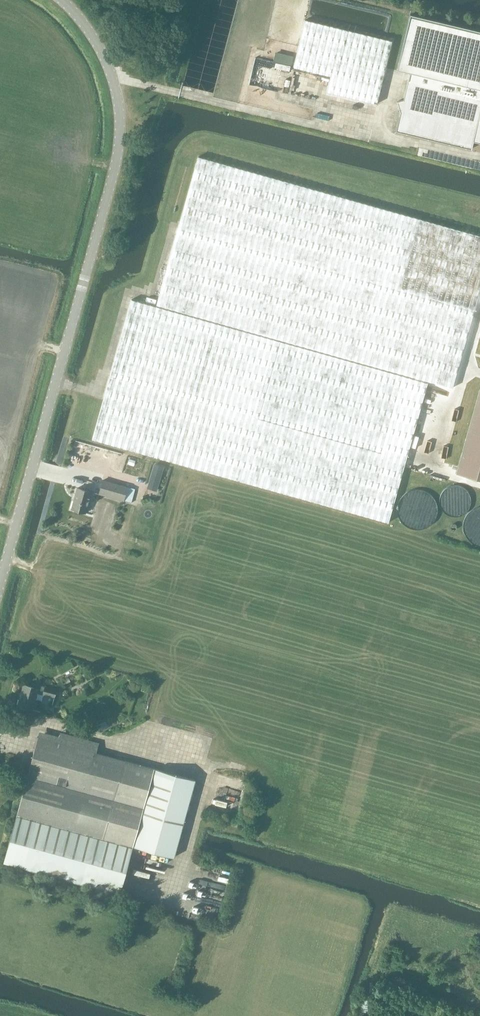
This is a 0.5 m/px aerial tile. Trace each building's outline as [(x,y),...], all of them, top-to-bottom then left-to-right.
[(396,130),(471,149),(473,141),(479,143),(479,31),(410,14),(397,69),(410,72),(409,76),(403,100),(397,101),(400,111),(396,130)] [(294,67),(293,67),(331,76),(327,92),(377,104),(381,88),(382,84),(392,41),(305,20),(294,67)] [(428,381),(453,388),(479,291),(479,236),(198,157),(157,305),(415,378),(428,381)] [(131,300),(92,439),(389,522),(428,381),(415,378),(415,379),(131,300)] [(457,473),(479,480),(479,390),(457,473)] [(154,464),(147,487),(157,490),(163,467),(154,464)] [(103,480),(100,494),(131,502),(135,489),(103,480)] [(86,513),(92,492),(77,488),(72,509),(86,513)] [(110,527),(105,531),(108,535),(114,532),(110,527)] [(57,689),(33,683),(32,687),(24,685),(18,706),(33,710),(37,692),(54,697),(57,689)] [(17,814),(4,863),(120,894),(133,845),(174,857),(195,779),(154,768),(118,759),(108,756),(96,753),(39,737),(28,776),(18,812),(17,814)]
